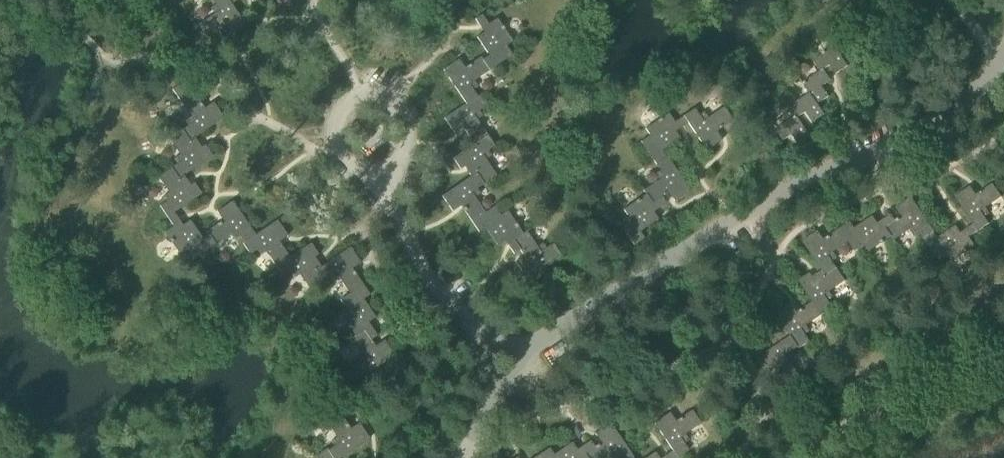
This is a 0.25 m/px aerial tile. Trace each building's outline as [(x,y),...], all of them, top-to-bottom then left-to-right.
[(229,0),(211,0),(218,11),(198,24),(207,38),(218,31),(221,35),(232,28),(234,32),(246,25),(231,4),(229,0)] [(489,55),(483,59),(490,70),(517,52),(496,19),(487,25),(481,15),(475,19),(484,32),(476,37),(489,55)] [(812,59),(820,71),(823,69),(823,70),(830,65),(836,74),(848,66),(833,44),(812,59)] [(443,69),(465,103),(476,96),(469,84),(490,70),(483,59),(481,56),(464,67),(458,59),(443,69)] [(801,83),(808,94),(810,93),(818,104),(829,96),(822,86),(831,80),(823,70),(823,69),(820,71),(801,83)] [(194,122),(181,130),(195,151),(201,147),(195,137),(224,118),(213,102),(204,108),(185,80),(172,89),(194,122)] [(788,108),(794,117),(796,115),(797,118),(806,112),(813,122),(825,114),(818,104),(810,93),(808,94),(788,108)] [(463,128),(473,144),(486,135),(473,115),(484,107),(476,96),(465,103),(444,118),(454,134),(463,128)] [(693,108),(682,116),(687,123),(706,150),(722,140),(716,131),(733,120),(723,106),(702,121),(693,108)] [(639,142),(654,164),(666,156),(662,150),(680,139),(675,131),(687,123),(682,116),(672,122),(667,114),(644,130),(648,136),(639,142)] [(796,115),(794,117),(775,129),(783,141),(791,135),(798,145),(810,137),(797,118),(796,115)] [(182,161),(171,168),(184,189),(190,185),(184,175),(213,156),(205,144),(201,147),(195,151),(181,130),(168,138),(182,161)] [(460,169),(464,166),(468,163),(482,185),(495,176),(481,155),(494,147),(486,135),(473,144),(452,158),(460,169)] [(642,191),(645,195),(651,204),(662,197),(668,193),(674,201),(690,191),(666,156),(654,164),(662,177),(642,191)] [(461,206),(471,221),(484,213),(471,193),(482,185),(468,163),(464,166),(470,176),(441,196),(452,211),(461,206)] [(158,207),(166,220),(175,214),(174,212),(202,194),(194,182),(190,185),(184,189),(171,168),(157,177),(171,199),(158,207)] [(954,197),(973,224),(978,231),(991,222),(983,210),(1002,197),(992,183),(976,195),(970,186),(954,197)] [(651,204),(645,195),(622,210),(626,217),(618,222),(633,245),(644,238),(640,231),(658,219),(653,212),(666,203),(662,197),(651,204)] [(901,216),(895,220),(884,228),(891,238),(894,242),(913,229),(922,242),(935,233),(911,197),(895,207),(901,216)] [(236,232),(242,243),(255,234),(232,201),(217,212),(223,220),(207,232),(209,234),(215,245),(236,232)] [(514,254),(520,250),(513,240),(521,234),(506,212),(500,216),(493,207),(484,213),(471,221),(478,232),(485,227),(497,246),(505,241),(514,254)] [(192,260),(215,245),(209,234),(203,238),(190,220),(182,225),(175,214),(166,220),(172,227),(163,233),(179,256),(186,251),(192,260)] [(839,229),(849,244),(855,253),(864,247),(868,253),(891,238),(884,228),(895,220),(891,214),(878,223),(873,216),(854,228),(850,221),(839,229)] [(264,251),(274,267),(289,257),(279,241),(288,235),(277,220),(255,234),(242,243),(250,254),(257,250),(260,254),(264,251)] [(938,237),(935,233),(922,242),(936,262),(946,256),(951,263),(975,246),(969,237),(978,231),(973,224),(961,233),(956,225),(938,237)] [(802,241),(822,270),(827,278),(838,270),(830,257),(849,244),(839,229),(824,239),(818,230),(802,241)] [(513,240),(520,250),(524,256),(515,262),(526,278),(560,254),(553,243),(539,252),(526,231),(521,234),(513,240)] [(310,291),(324,281),(311,260),(314,257),(318,254),(311,243),(289,257),(274,267),(282,279),(297,270),(310,291)] [(335,274),(348,295),(363,285),(352,268),(361,262),(350,247),(321,267),(314,257),(311,260),(324,281),(335,274)] [(798,280),(812,302),(822,315),(832,308),(824,295),(846,281),(838,270),(827,278),(822,270),(812,277),(810,273),(798,280)] [(339,315),(354,337),(364,330),(371,339),(377,335),(368,322),(375,317),(363,299),(370,294),(363,285),(348,295),(339,301),(345,311),(339,315)] [(775,314),(790,336),(798,348),(809,341),(801,329),(822,315),(812,302),(797,312),(791,304),(775,314)] [(364,330),(354,337),(349,340),(363,361),(353,368),(360,379),(394,356),(384,340),(375,346),(371,339),(364,330)] [(798,348),(790,336),(756,359),(767,375),(776,369),(787,385),(800,376),(787,356),(798,348)] [(654,423),(672,450),(676,457),(688,449),(680,438),(701,424),(692,410),(675,421),(669,412),(654,423)] [(328,451),(333,457),(340,457),(369,438),(359,423),(348,430),(337,413),(324,422),(339,443),(328,451)] [(594,446),(584,453),(587,457),(606,457),(614,453),(617,457),(632,457),(633,457),(610,423),(594,433),(600,442),(594,446)] [(537,455),(540,457),(587,457),(584,453),(594,446),(590,440),(576,449),(571,442),(553,454),(549,447),(537,455)]
